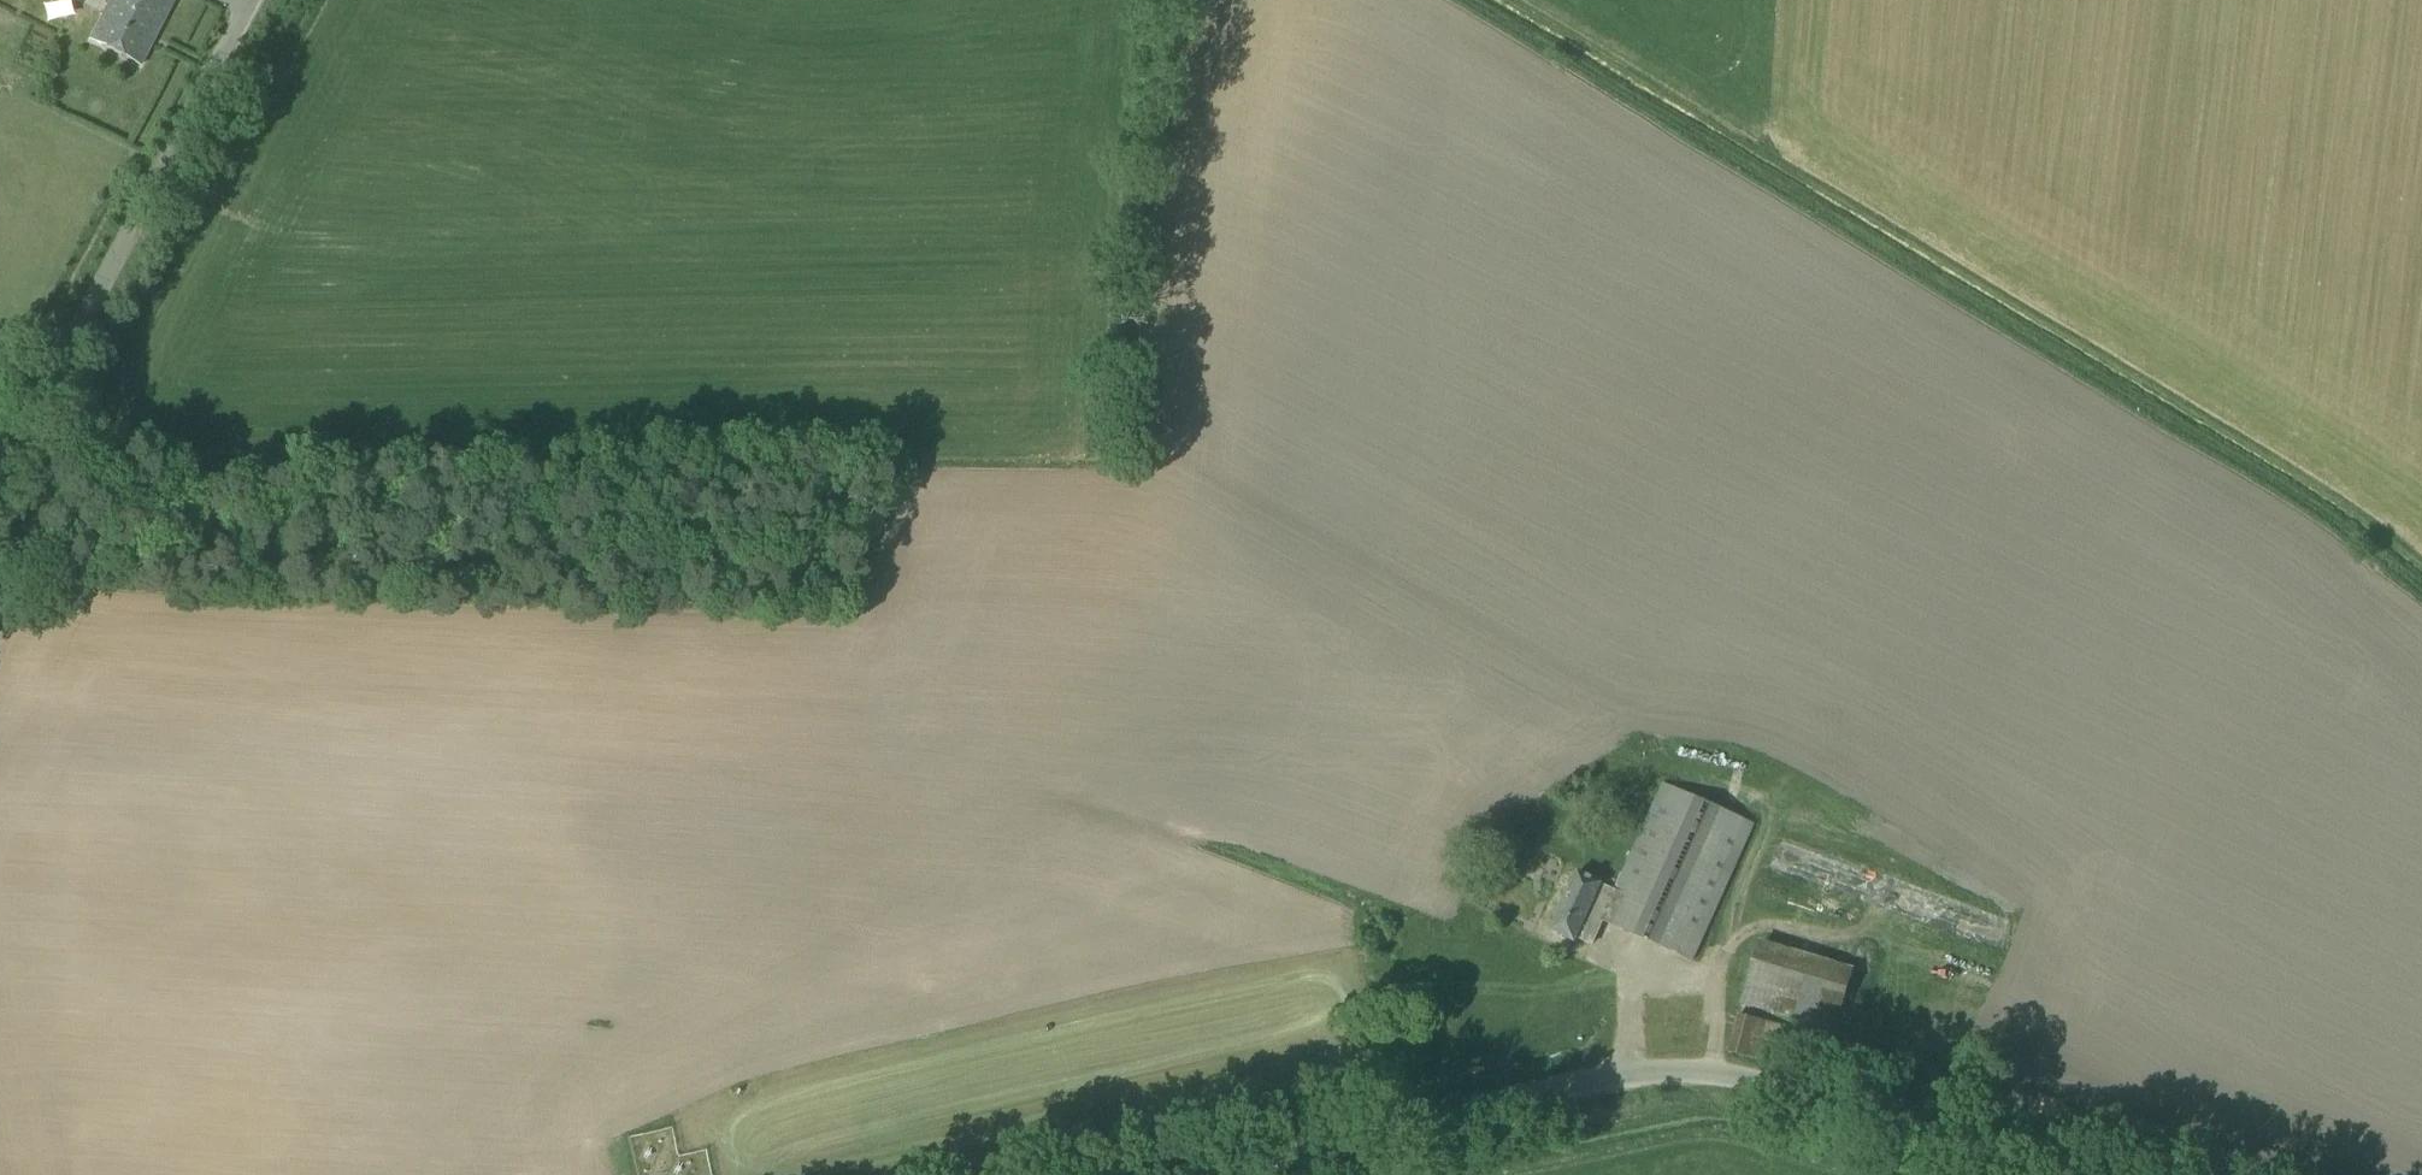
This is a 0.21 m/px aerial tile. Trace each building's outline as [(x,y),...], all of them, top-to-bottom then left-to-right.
[(174,0),(112,0),(102,18),(91,41),(140,67),(174,0)] [(1691,963),(1751,826),(1659,786),(1612,894),(1597,888),(1598,885),(1574,875),(1548,933),(1573,944),(1576,937),(1591,943),(1600,923),(1691,963)] [(1842,1007),(1785,990),(1796,953),(1759,942),(1740,1004),(1835,1033),(1842,1007)] [(1772,1065),(1781,1027),(1737,1017),(1728,1054),(1772,1065)]
